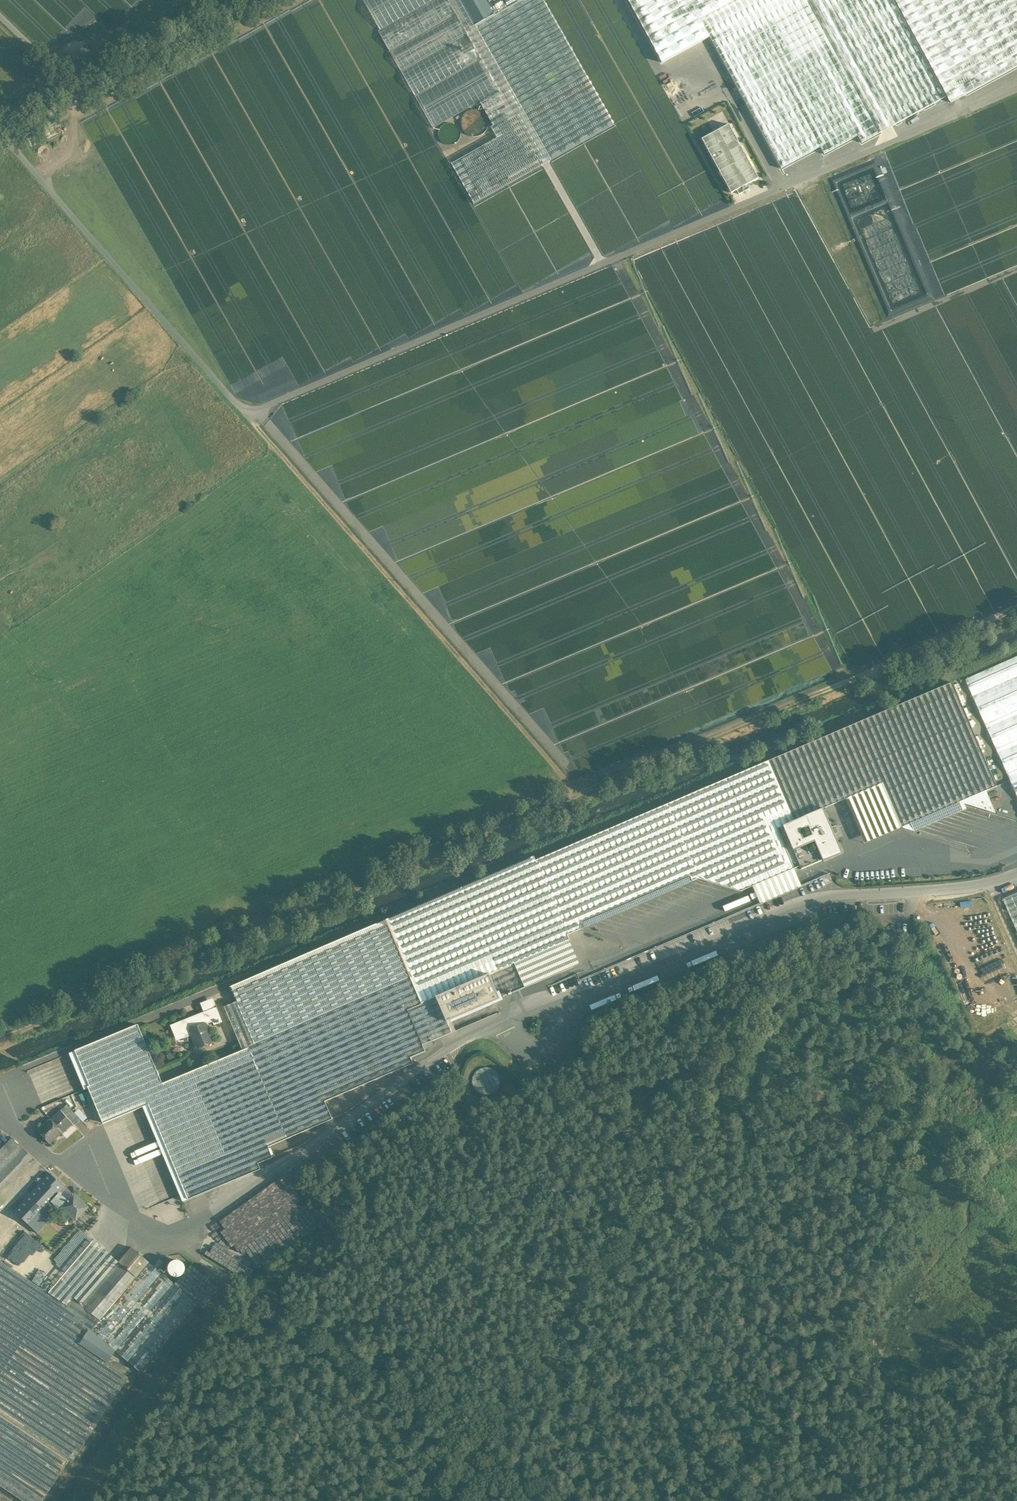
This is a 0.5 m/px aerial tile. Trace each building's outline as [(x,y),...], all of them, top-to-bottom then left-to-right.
[(380,30),(434,0),(363,0),(380,30)] [(379,33),(400,70),(466,33),(448,0),(437,0),(379,33)] [(460,0),(448,0),(466,33),(467,34),(481,59),(482,60),(499,90),(506,86),(493,63),(491,60),(478,37),(500,25),(499,23),(494,14),(474,25),(460,0)] [(486,0),(460,0),(474,25),(494,14),(492,12),(486,0)] [(478,37),(491,60),(557,23),(544,0),(543,0),(500,25),(478,37)] [(492,12),(494,14),(499,23),(539,0),(513,0),(492,12)] [(695,15),(722,0),(687,0),(695,15)] [(695,15),(716,53),(811,1),(811,0),(722,0),(695,15)] [(895,124),(946,96),(894,0),(828,0),(895,124)] [(553,29),(493,63),(506,86),(507,86),(567,52),(553,29)] [(467,34),(401,71),(415,96),(481,59),(467,34)] [(567,52),(507,86),(521,110),(585,74),(573,51),(568,54),(567,52)] [(482,60),(416,97),(433,128),(480,101),(499,90),(482,60)] [(521,110),(507,86),(506,86),(499,90),(513,115),(521,110)] [(499,90),(480,101),(494,126),(513,115),(499,90)] [(502,160),(528,147),(515,122),(499,130),(510,150),(503,154),(501,149),(498,151),(502,160)] [(704,136),(731,193),(759,180),(732,123),(704,136)] [(784,165),(783,160),(787,159),(786,154),(777,156),(781,166),(784,165)] [(615,235),(616,244),(624,243),(624,240),(630,239),(630,233),(615,235)] [(965,679),(1016,796),(1016,656),(965,679)] [(536,860),(534,861),(567,935),(580,929),(580,928),(582,921),(690,875),(692,880),(698,878),(740,891),(800,865),(783,825),(805,816),(823,808),(882,783),(901,827),(960,802),(986,791),(996,786),(952,682),(536,860)] [(986,791),(960,802),(995,813),(986,791)] [(831,827),(823,808),(805,816),(823,859),(824,861),(842,853),(834,834),(835,834),(835,833),(836,831),(834,828),(832,827),(831,827)] [(805,816),(783,825),(800,865),(802,869),(823,859),(805,816)] [(243,1050),(163,1083),(138,1024),(75,1050),(90,1086),(88,1086),(103,1123),(143,1106),(146,1105),(149,1104),(188,1199),(260,1169),(258,1163),(272,1157),(268,1146),(332,1119),(325,1101),(413,1063),(410,1057),(425,1051),(423,1045),(456,1031),(451,1019),(447,1021),(436,996),(489,973),(499,996),(508,992),(508,994),(512,993),(511,992),(579,963),(566,935),(567,935),(534,861),(536,860),(534,856),(231,986),(237,1001),(225,1006),(243,1050)] [(1003,900),(1014,925),(1016,924),(1016,894),(1003,900)] [(489,973),(436,996),(447,1021),(451,1019),(494,1001),(494,1000),(500,998),(499,996),(489,973)] [(216,1008),(172,1025),(176,1035),(189,1030),(197,1049),(214,1042),(207,1023),(214,1020),(215,1023),(221,1021),(216,1008)] [(67,1105),(51,1119),(38,1130),(50,1143),(62,1132),(62,1133),(72,1124),(74,1126),(80,1120),(67,1105)] [(0,1149),(0,1173),(24,1148),(12,1137),(0,1149)] [(0,1173),(0,1192),(33,1157),(24,1148),(0,1173)] [(271,1257),(319,1225),(285,1172),(227,1210),(233,1219),(218,1229),(233,1252),(244,1245),(256,1263),(263,1259),(260,1254),(266,1250),(271,1257)] [(50,1173),(14,1211),(34,1230),(45,1218),(39,1213),(50,1202),(58,1193),(65,1186),(50,1173)] [(73,1194),(68,1199),(65,1196),(63,1198),(58,1193),(50,1202),(55,1206),(57,1204),(74,1220),(86,1207),(73,1194)] [(0,1261),(0,1415),(71,1463),(128,1377),(78,1344),(89,1328),(91,1329),(149,1262),(131,1247),(118,1261),(81,1304),(73,1297),(67,1305),(58,1300),(0,1261)] [(102,1249),(58,1300),(67,1305),(73,1297),(81,1304),(118,1261),(102,1249)] [(210,1249),(207,1254),(222,1263),(239,1274),(245,1264),(229,1254),(226,1259),(210,1249)] [(183,1271),(183,1268),(183,1265),(181,1262),(178,1260),(175,1259),(172,1260),(169,1262),(167,1265),(166,1268),(167,1271),(169,1274),(172,1276),(175,1276),(178,1276),(181,1274),(183,1271)] [(197,1304),(149,1262),(91,1329),(139,1371),(197,1304)]
